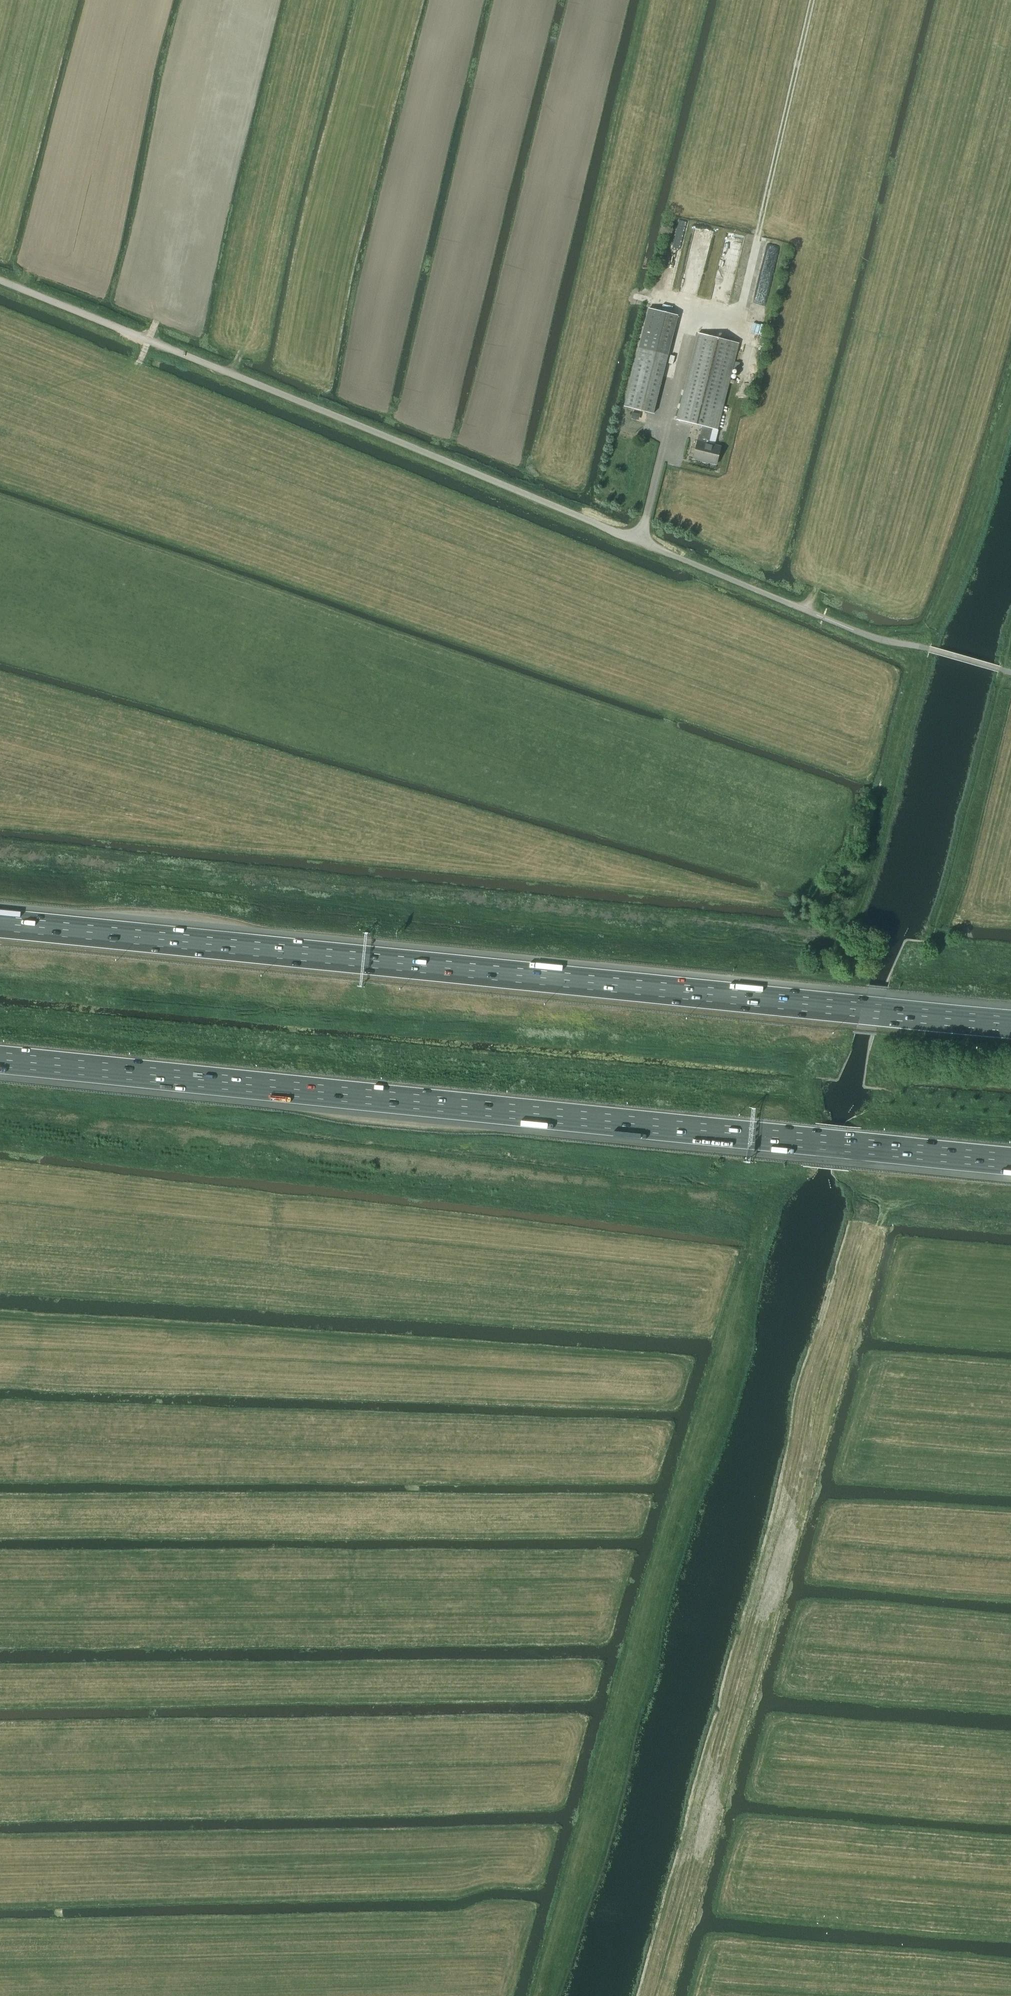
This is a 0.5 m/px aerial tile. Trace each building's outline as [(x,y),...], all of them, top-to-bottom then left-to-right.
[(649,309),(624,407),(653,414),(678,316),(649,309)] [(717,430),(739,344),(698,334),(677,420),(703,426),(699,442),(698,441),(693,459),(716,465),(721,447),(709,444),(712,429),(717,430)]
